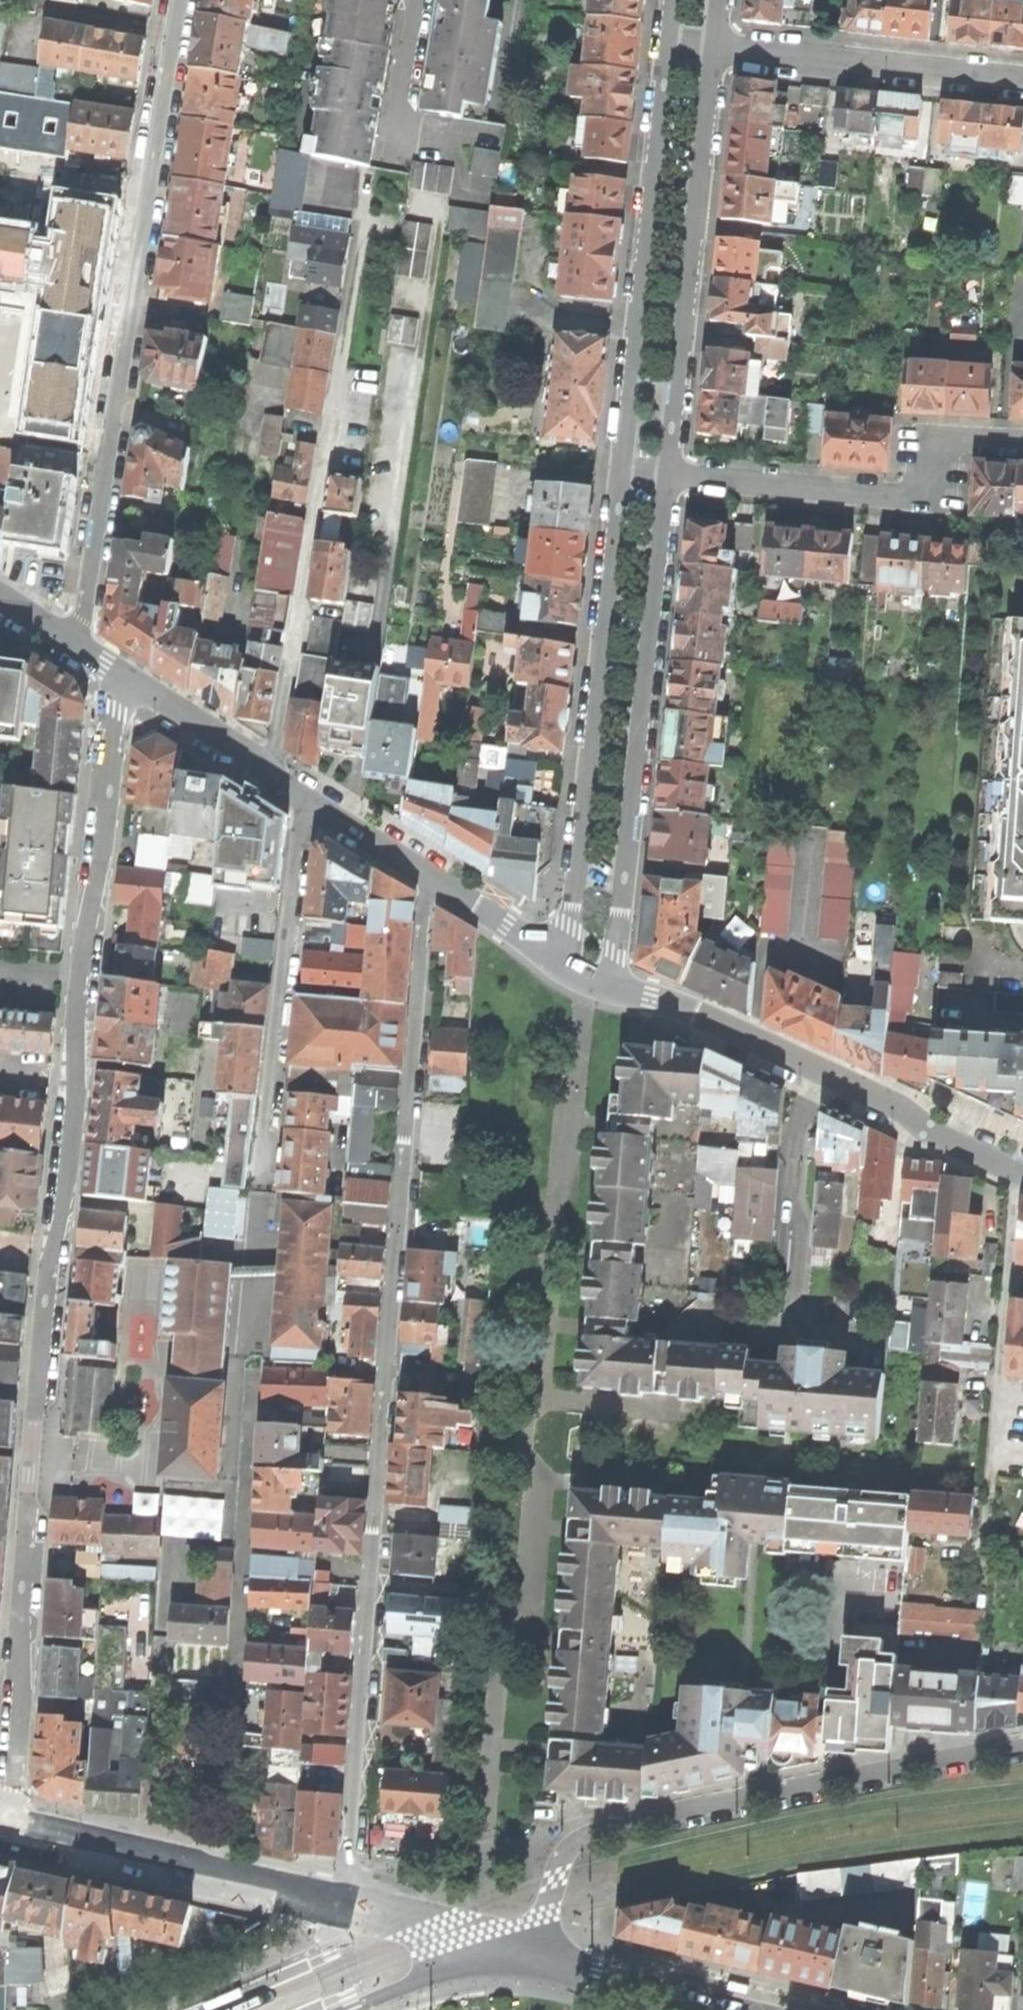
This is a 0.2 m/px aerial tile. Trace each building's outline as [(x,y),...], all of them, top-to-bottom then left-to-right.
[(8,9),(36,13),(38,0),(9,0),(8,9)] [(201,17),(250,26),(251,27),(251,26),(252,27),(255,14),(259,15),(261,7),(255,6),(257,0),(204,0),(202,9),(201,17)] [(328,15),(332,15),(327,40),(332,41),(390,51),(393,33),(385,32),(389,11),(391,0),(330,0),(328,15)] [(489,109),(503,25),(483,22),(486,3),(467,0),(438,0),(433,33),(421,113),(466,119),(468,106),(489,109)] [(642,24),(643,21),(645,0),(593,0),(591,18),(642,24)] [(785,0),(746,0),(743,21),(763,23),(781,26),(784,7),(785,0)] [(797,0),(785,0),(784,7),(790,8),(796,9),(797,0)] [(796,9),(813,11),(814,0),(797,0),(796,9)] [(891,0),(853,0),(852,10),(852,14),(846,13),(845,28),(850,29),(849,33),(887,37),(891,0)] [(887,37),(929,41),(931,17),(933,0),(891,0),(887,37)] [(968,0),(954,0),(952,18),(950,44),(991,48),(995,3),(968,0)] [(995,3),(991,48),(1022,51),(1022,6),(995,3)] [(250,26),(201,17),(199,27),(191,69),(241,78),(247,45),(250,26)] [(642,24),(591,18),(585,68),(590,69),(637,74),(638,69),(642,24)] [(49,25),(42,65),(54,67),(82,71),(88,32),(49,25)] [(247,45),(259,47),(262,28),(252,27),(251,26),(251,27),(250,26),(247,45)] [(289,33),(262,28),(259,47),(286,52),(289,33)] [(88,32),(82,71),(113,77),(140,81),(146,41),(88,32)] [(299,35),(289,33),(286,52),(295,54),(299,35)] [(381,104),(390,51),(332,41),(313,156),(360,164),(371,166),(381,104)] [(57,90),(39,87),(42,70),(41,70),(0,63),(0,93),(55,101),(57,90)] [(52,82),(54,67),(42,65),(41,70),(42,70),(39,87),(57,90),(57,85),(53,85),(52,82)] [(585,118),(632,124),(632,120),(637,74),(590,69),(585,68),(575,67),(571,98),(587,100),(585,118)] [(242,79),(192,71),(185,115),(184,120),(234,128),(242,79)] [(732,125),(772,129),(776,94),(777,85),(758,83),(737,80),(732,125)] [(829,91),(802,88),(800,105),(827,108),(829,91)] [(850,132),(877,135),(881,96),(840,91),(838,110),(836,131),(850,132)] [(0,93),(0,149),(68,159),(68,155),(69,149),(77,104),(55,101),(0,93)] [(776,94),(772,129),(783,131),(787,95),(776,94)] [(881,96),(877,135),(904,138),(918,140),(920,121),(922,101),(881,96)] [(941,124),(939,143),(953,144),(952,155),(979,158),(980,147),(984,107),(944,103),(941,124)] [(77,104),(69,149),(84,151),(104,155),(128,159),(135,114),(77,104)] [(980,147),(1007,150),(1021,152),(1022,133),(1022,112),(984,107),(980,147)] [(607,162),(627,164),(632,124),(585,118),(579,118),(576,146),(587,148),(586,159),(607,162)] [(234,128),(184,120),(176,172),(175,180),(225,188),(234,128)] [(769,156),(772,129),(732,125),(727,172),(726,177),(767,182),(769,156)] [(783,131),(772,129),(769,156),(781,158),(784,131),(783,131)] [(875,147),(877,135),(850,132),(849,144),(875,147)] [(904,138),(877,135),(875,147),(902,150),(904,138)] [(1007,150),(980,147),(979,158),(1006,161),(1007,150)] [(470,173),(498,178),(502,153),(475,148),(470,173)] [(83,158),(84,151),(69,149),(68,155),(83,158)] [(270,207),(300,212),(309,155),(289,151),(280,150),(279,157),(270,207)] [(81,169),(83,158),(68,155),(68,159),(66,167),(81,169)] [(409,190),(450,195),(454,168),(413,162),(411,173),(409,190)] [(839,164),(821,162),(818,187),(836,189),(837,180),(839,164)] [(66,167),(61,197),(121,206),(124,186),(85,180),(80,179),(81,169),(66,167)] [(925,169),(910,168),(907,193),(923,194),(925,169)] [(941,171),(925,169),(923,194),(922,196),(939,198),(941,171)] [(571,217),(621,222),(626,182),(604,179),(576,176),(571,217)] [(767,182),(726,177),(722,220),(744,222),(781,226),(783,203),(801,205),(803,186),(767,182)] [(1012,177),(1009,204),(1022,205),(1022,178),(1012,177)] [(225,188),(175,180),(174,187),(166,239),(215,247),(225,188)] [(61,197),(55,237),(0,230),(0,283),(47,289),(23,435),(84,444),(121,206),(61,197)] [(505,200),(504,209),(523,212),(524,203),(505,200)] [(447,233),(487,239),(489,225),(491,212),(450,207),(447,233)] [(491,212),(489,225),(518,228),(521,229),(524,212),(523,212),(504,209),(492,208),(491,212)] [(317,230),(319,215),(300,212),(292,259),(312,262),(314,246),(317,230)] [(317,230),(325,231),(328,216),(319,215),(317,230)] [(328,216),(325,231),(350,235),(352,220),(328,216)] [(560,296),(612,301),(617,262),(621,222),(571,217),(569,216),(560,296)] [(401,244),(397,275),(424,279),(433,225),(405,222),(401,244)] [(518,228),(489,225),(487,239),(486,246),(482,281),(509,285),(511,286),(518,228)] [(347,251),(350,235),(325,231),(317,230),(314,246),(347,251)] [(215,247),(166,239),(159,287),(168,288),(168,292),(167,295),(209,302),(214,273),(217,274),(221,248),(215,247)] [(716,281),(756,285),(759,251),(760,244),(742,242),(720,240),(716,281)] [(456,301),(478,304),(482,281),(486,246),(463,243),(456,301)] [(347,253),(347,251),(314,246),(312,262),(309,280),(342,285),(347,253)] [(759,251),(756,285),(766,286),(768,270),(771,267),(780,268),(782,254),(759,251)] [(478,304),(475,327),(502,331),(509,285),(482,281),(478,304)] [(764,308),(766,286),(756,285),(716,281),(711,321),(729,323),(750,326),(749,337),(760,338),(778,340),(781,315),(782,310),(776,310),(764,308)] [(779,287),(766,286),(764,308),(776,310),(779,287)] [(225,293),(221,321),(250,326),(251,321),(255,297),(235,294),(225,293)] [(334,334),(338,315),(303,309),(300,328),(334,334)] [(793,317),(781,315),(778,340),(789,341),(791,342),(793,317)] [(387,343),(414,347),(419,320),(391,316),(387,343)] [(260,361),(294,367),(300,328),(296,327),(266,322),(260,361)] [(976,327),(952,326),(951,344),(975,346),(976,327)] [(300,328),(294,367),(328,372),(334,334),(300,328)] [(151,336),(145,375),(153,384),(200,392),(208,339),(173,333),(168,333),(167,338),(151,336)] [(598,444),(609,340),(583,337),(557,334),(549,409),(549,414),(546,439),(598,444)] [(778,340),(760,338),(758,356),(787,359),(789,341),(778,340)] [(741,397),(746,397),(750,360),(751,355),(726,352),(708,350),(706,370),(703,393),(741,397)] [(243,370),(292,379),(294,367),(260,361),(245,358),(243,370)] [(750,360),(746,397),(758,399),(760,373),(761,362),(750,360)] [(947,416),(950,367),(908,365),(905,414),(923,415),(947,416)] [(328,372),(294,367),(292,379),(290,391),(287,408),(321,414),(323,404),(327,379),(328,372)] [(993,370),(950,367),(947,416),(990,419),(991,393),(993,370)] [(1016,367),(1013,419),(1022,420),(1022,367),(1016,367)] [(290,391),(292,379),(243,370),(241,383),(290,391)] [(738,427),(741,397),(703,393),(699,434),(717,436),(737,438),(738,427)] [(766,425),(769,400),(758,399),(746,397),(741,397),(738,427),(751,429),(751,423),(766,425)] [(789,427),(792,402),(769,400),(766,425),(765,441),(788,444),(789,427)] [(808,404),(792,402),(789,427),(805,429),(808,404)] [(825,405),(808,404),(805,429),(805,435),(822,437),(824,416),(825,405)] [(261,453),(279,456),(282,439),(283,433),(285,419),(268,416),(261,453)] [(888,472),(892,422),(828,417),(826,442),(825,449),(827,449),(826,467),(888,472)] [(136,436),(127,497),(148,500),(149,490),(155,491),(163,492),(164,485),(185,488),(186,476),(191,450),(148,429),(136,436)] [(300,443),(297,466),(312,468),(316,446),(300,443)] [(21,450),(18,470),(78,480),(80,467),(83,454),(22,445),(21,450)] [(15,488),(18,470),(21,450),(2,447),(0,461),(0,486),(15,488)] [(459,522),(489,526),(497,463),(469,461),(466,463),(459,522)] [(1019,465),(976,463),(974,499),(972,516),(1016,519),(1016,514),(1019,465)] [(312,468),(297,466),(296,471),(278,468),(275,484),(273,498),(299,502),(307,503),(312,468)] [(14,513),(8,544),(39,550),(41,550),(67,554),(78,480),(18,470),(15,488),(10,512),(14,513)] [(331,476),(325,514),(341,516),(358,519),(365,475),(359,474),(358,480),(347,478),(331,476)] [(541,485),(539,502),(534,502),(533,513),(538,513),(536,531),(587,537),(592,490),(566,488),(541,485)] [(10,512),(15,488),(0,486),(0,511),(10,512)] [(10,512),(0,511),(0,569),(4,572),(6,560),(8,544),(14,513),(10,512)] [(270,518),(257,591),(291,597),(304,520),(270,514),(270,518)] [(339,529),(341,516),(325,514),(323,527),(339,529)] [(684,565),(723,569),(725,552),(727,526),(707,524),(692,523),(689,522),(684,565)] [(751,552),(753,524),(736,523),(734,546),(738,551),(751,552)] [(323,527),(321,544),(336,547),(336,544),(339,529),(323,527)] [(495,534),(510,536),(511,528),(496,527),(495,534)] [(765,576),(807,580),(811,531),(769,527),(767,550),(765,576)] [(583,577),(587,537),(536,531),(531,576),(582,584),(583,577)] [(811,531),(807,580),(848,584),(850,558),(853,535),(811,531)] [(210,575),(227,578),(233,537),(216,534),(211,565),(210,575)] [(883,537),(863,536),(859,584),(879,586),(883,537)] [(889,537),(883,537),(879,586),(878,592),(888,593),(923,597),(923,589),(927,542),(889,537)] [(113,587),(110,603),(140,608),(146,572),(170,577),(173,560),(176,542),(148,538),(147,548),(120,543),(113,587)] [(933,542),(927,542),(923,589),(932,590),(931,597),(950,599),(950,592),(967,593),(969,566),(970,546),(933,542)] [(312,601),(345,606),(345,601),(353,554),(346,553),(347,546),(336,544),(336,547),(321,544),(317,571),(312,601)] [(970,546),(969,566),(986,567),(987,545),(970,544),(970,546)] [(725,552),(723,569),(734,570),(736,553),(725,552)] [(723,569),(684,565),(680,610),(679,614),(723,618),(724,609),(730,610),(734,570),(723,569)] [(221,617),(227,578),(210,575),(203,614),(221,617)] [(577,626),(582,584),(531,576),(526,620),(544,622),(544,623),(551,624),(558,625),(559,624),(577,626)] [(166,605),(178,606),(195,609),(199,584),(170,580),(166,605)] [(466,641),(476,643),(478,632),(480,612),(485,584),(471,582),(463,640),(466,641)] [(291,597),(257,591),(252,625),(265,627),(272,628),(285,631),(291,597)] [(878,592),(878,603),(877,610),(886,611),(888,593),(878,592)] [(345,606),(342,622),(341,628),(369,632),(373,605),(345,601),(345,606)] [(804,607),(761,602),(759,622),(802,627),(802,623),(804,607)] [(165,612),(140,608),(110,603),(106,632),(107,636),(107,640),(143,662),(156,670),(165,612)] [(181,611),(178,606),(166,605),(165,612),(156,670),(175,682),(183,687),(191,692),(199,645),(200,635),(179,632),(177,625),(179,626),(181,611)] [(804,607),(802,623),(818,625),(820,607),(804,605),(804,607)] [(480,612),(478,632),(507,637),(510,616),(480,612)] [(723,618),(679,614),(679,616),(674,663),(720,667),(724,668),(728,627),(723,627),(723,618)] [(308,650),(337,655),(341,628),(342,622),(313,617),(308,650)] [(1015,621),(993,922),(1022,924),(1022,622),(1015,621)] [(272,628),(265,627),(262,645),(269,646),(272,628)] [(575,647),(507,637),(505,653),(523,656),(519,683),(534,686),(570,691),(571,686),(575,647)] [(418,732),(417,741),(432,743),(433,743),(440,685),(470,688),(476,643),(466,641),(465,645),(431,640),(430,648),(428,658),(418,732)] [(247,661),(245,670),(278,675),(280,665),(283,649),(269,646),(262,645),(250,643),(247,661)] [(240,652),(199,645),(191,692),(227,715),(237,721),(237,719),(245,670),(247,661),(239,660),(240,652)] [(375,712),(389,715),(394,677),(392,677),(395,655),(383,654),(381,669),(380,675),(375,712)] [(295,700),(328,705),(335,660),(303,655),(295,700)] [(33,673),(27,715),(43,717),(84,721),(86,707),(81,695),(77,687),(76,683),(35,658),(34,667),(33,673)] [(848,660),(830,659),(829,679),(847,680),(848,660)] [(33,673),(34,667),(0,662),(0,669),(33,673)] [(359,758),(368,759),(373,725),(375,712),(380,675),(381,669),(373,668),(336,663),(323,750),(339,752),(338,755),(347,756),(359,758)] [(720,667),(674,663),(674,667),(669,712),(715,717),(720,667)] [(24,735),(26,724),(27,715),(33,673),(0,669),(0,732),(24,735)] [(278,675),(245,670),(237,719),(270,724),(278,675)] [(563,753),(570,691),(534,686),(530,717),(513,715),(509,748),(507,760),(525,762),(526,749),(543,751),(563,753)] [(328,705),(295,700),(293,711),(286,752),(300,760),(317,771),(328,705)] [(468,707),(463,742),(477,744),(482,709),(468,707)] [(712,744),(715,717),(669,712),(664,758),(663,762),(709,767),(712,744)] [(42,726),(43,717),(27,715),(26,724),(42,726)] [(84,721),(43,717),(42,726),(35,791),(77,795),(82,744),(84,721)] [(389,781),(411,784),(412,772),(417,741),(418,732),(410,731),(411,725),(404,724),(404,730),(373,725),(368,759),(365,777),(389,781)] [(24,735),(0,732),(0,738),(23,741),(24,735)] [(149,809),(176,813),(181,774),(183,752),(162,739),(151,743),(137,751),(133,776),(129,806),(149,809)] [(432,743),(417,741),(412,772),(427,775),(432,743)] [(502,802),(507,760),(509,748),(477,744),(463,742),(456,792),(449,849),(469,862),(491,875),(496,838),(502,802)] [(726,745),(712,744),(709,767),(724,768),(726,745)] [(183,752),(181,774),(214,778),(214,775),(213,773),(212,771),(183,752)] [(502,802),(530,805),(531,799),(535,765),(536,763),(525,762),(507,760),(502,802)] [(704,816),(706,801),(707,788),(709,767),(663,762),(663,764),(658,812),(704,816)] [(176,813),(172,836),(194,839),(205,840),(206,842),(221,844),(227,780),(220,779),(214,778),(181,774),(176,813)] [(221,844),(217,880),(216,893),(246,896),(247,889),(279,893),(284,854),(284,853),(289,816),(254,796),(227,780),(221,844)] [(426,836),(449,849),(456,792),(411,784),(407,808),(405,823),(426,836)] [(65,929),(70,874),(71,857),(65,856),(66,843),(72,844),(77,795),(35,791),(7,788),(0,862),(0,922),(65,929)] [(707,788),(706,801),(714,802),(715,789),(707,788)] [(502,802),(496,838),(541,843),(537,874),(546,868),(552,863),(557,809),(550,808),(530,805),(502,802)] [(172,836),(176,813),(149,809),(146,837),(172,840),(172,836)] [(704,816),(658,812),(653,855),(653,860),(705,866),(710,817),(704,816)] [(770,823),(759,932),(785,934),(796,826),(770,823)] [(745,831),(734,830),(733,839),(745,840),(745,831)] [(859,832),(832,830),(821,938),(849,941),(859,832)] [(169,858),(172,840),(146,837),(143,836),(138,870),(167,873),(168,863),(169,858)] [(194,839),(172,836),(172,840),(169,858),(190,861),(194,839)] [(541,843),(496,838),(491,875),(511,887),(534,901),(537,874),(541,843)] [(308,921),(348,925),(349,901),(373,903),(376,871),(349,854),(330,842),(322,846),(316,848),(309,912),(308,921)] [(188,866),(168,863),(167,873),(187,876),(188,866)] [(133,914),(129,947),(157,952),(159,941),(161,920),(165,894),(167,873),(138,870),(121,868),(117,904),(134,906),(133,914)] [(364,1001),(407,1005),(416,894),(395,882),(376,871),(373,903),(371,928),(368,950),(368,958),(365,993),(364,1001)] [(165,894),(172,895),(186,896),(189,876),(187,876),(167,873),(165,894)] [(687,881),(687,886),(702,888),(699,918),(724,920),(728,878),(688,874),(687,881)] [(186,896),(185,907),(215,910),(216,893),(217,880),(189,876),(186,896)] [(641,964),(685,985),(705,940),(690,934),(691,917),(699,918),(702,888),(687,886),(650,882),(647,915),(641,964)] [(435,952),(456,954),(455,960),(453,993),(474,995),(478,932),(459,920),(439,908),(435,952)] [(879,987),(892,988),(895,953),(898,915),(881,914),(878,954),(875,987),(879,988),(879,987)] [(169,921),(161,920),(159,941),(191,945),(194,924),(169,921)] [(345,947),(348,925),(308,921),(307,931),(305,943),(345,947)] [(63,940),(65,929),(0,922),(0,934),(63,940)] [(371,928),(348,925),(345,947),(368,950),(371,928)] [(0,934),(0,946),(62,952),(63,940),(0,934)] [(273,960),(275,941),(243,938),(241,957),(273,960)] [(705,940),(685,985),(744,1011),(751,1015),(756,964),(705,940)] [(117,980),(153,985),(157,952),(129,947),(126,947),(121,946),(120,954),(117,980)] [(209,965),(231,968),(233,955),(210,952),(209,958),(209,965)] [(305,988),(365,993),(368,958),(338,956),(309,953),(305,988)] [(892,988),(890,1012),(904,1013),(909,1014),(911,989),(910,989),(913,954),(895,953),(892,988)] [(194,976),(189,976),(187,989),(205,992),(206,989),(209,965),(209,958),(197,956),(194,976)] [(228,992),(231,968),(209,965),(206,989),(228,992)] [(770,979),(767,1022),(773,1025),(837,1055),(841,1011),(843,996),(791,974),(787,980),(773,974),(770,979)] [(963,975),(939,974),(938,988),(962,990),(963,975)] [(99,1063),(152,1069),(161,985),(153,985),(117,980),(108,979),(103,1020),(99,1063)] [(221,1026),(266,1030),(269,989),(252,987),(237,985),(236,996),(224,995),(221,1026)] [(890,1015),(890,1012),(892,988),(879,987),(879,988),(877,1014),(890,1015)] [(358,1069),(401,1073),(404,1039),(407,1005),(364,1001),(300,996),(296,1029),(292,1063),(358,1069)] [(889,1035),(890,1015),(877,1014),(841,1011),(837,1055),(841,1057),(885,1076),(885,1075),(889,1035)] [(0,1012),(0,1046),(19,1049),(52,1052),(54,1035),(56,1019),(0,1012)] [(904,1013),(890,1012),(890,1015),(889,1035),(902,1037),(904,1013)] [(217,1042),(218,1026),(203,1024),(202,1041),(217,1042)] [(221,1026),(218,1026),(217,1042),(225,1043),(221,1095),(233,1097),(255,1099),(259,1099),(262,1066),(266,1030),(221,1026)] [(434,1073),(468,1076),(471,1034),(434,1031),(433,1051),(431,1073),(434,1073)] [(1017,1120),(1022,1058),(1022,1039),(935,1033),(931,1081),(951,1088),(978,1101),(1002,1113),(1017,1120)] [(902,1037),(889,1035),(885,1075),(891,1076),(895,1077),(929,1085),(933,1044),(902,1037)] [(657,1394),(658,1386),(660,1345),(646,1344),(646,1341),(629,1340),(631,1322),(640,1322),(641,1303),(639,1302),(641,1286),(643,1286),(644,1266),(635,1265),(637,1245),(646,1246),(648,1228),(646,1228),(647,1210),(649,1210),(652,1173),(650,1173),(651,1157),(653,1157),(656,1119),(674,1121),(676,1100),(688,1100),(687,1105),(701,1106),(701,1109),(704,1109),(708,1053),(629,1048),(628,1061),(622,1061),(621,1080),(626,1081),(625,1098),(614,1097),(612,1116),(626,1117),(625,1126),(625,1134),(611,1133),(611,1137),(603,1136),(602,1151),(597,1150),(596,1170),(601,1170),(599,1187),(598,1205),(593,1205),(591,1224),(596,1225),(595,1242),(607,1242),(607,1252),(606,1261),(593,1261),(592,1280),(586,1279),(586,1288),(585,1300),(590,1300),(589,1318),(603,1319),(602,1329),(601,1338),(587,1337),(586,1352),(581,1351),(579,1372),(584,1372),(583,1389),(623,1392),(623,1397),(645,1399),(645,1393),(657,1394)] [(733,1112),(743,1112),(746,1072),(726,1062),(708,1053),(704,1109),(717,1110),(716,1118),(732,1119),(733,1112)] [(341,1098),(355,1100),(357,1079),(358,1069),(292,1063),(289,1094),(294,1094),(341,1098)] [(354,1106),(373,1108),(397,1110),(399,1091),(400,1075),(365,1072),(364,1080),(357,1079),(355,1100),(354,1106)] [(741,1141),(781,1145),(786,1090),(768,1082),(746,1072),(743,1112),(741,1141)] [(142,1077),(102,1073),(99,1103),(96,1132),(93,1132),(92,1147),(133,1151),(136,1125),(161,1128),(164,1103),(156,1102),(139,1101),(142,1077)] [(467,1095),(468,1076),(434,1073),(432,1092),(467,1095)] [(158,1079),(142,1077),(139,1101),(156,1102),(158,1079)] [(340,1114),(341,1098),(294,1094),(292,1112),(290,1133),(327,1137),(329,1113),(335,1114),(340,1114)] [(231,1120),(233,1097),(221,1095),(217,1095),(217,1099),(215,1118),(231,1120)] [(233,1097),(231,1120),(225,1174),(224,1188),(241,1190),(246,1190),(247,1176),(255,1099),(233,1097)] [(42,1154),(45,1131),(48,1103),(9,1099),(0,1098),(0,1149),(42,1154)] [(200,1117),(215,1118),(217,1099),(202,1098),(200,1117)] [(340,1114),(353,1115),(354,1106),(355,1100),(341,1098),(340,1114)] [(353,1115),(352,1127),(349,1165),(368,1166),(370,1141),(373,1108),(354,1106),(353,1115)] [(821,1164),(836,1165),(836,1170),(855,1172),(857,1167),(864,1167),(868,1128),(845,1117),(826,1108),(823,1140),(821,1158),(821,1164)] [(352,1127),(353,1115),(340,1114),(335,1114),(334,1125),(352,1127)] [(876,1214),(879,1214),(880,1199),(891,1201),(897,1141),(880,1133),(868,1128),(864,1167),(860,1217),(875,1218),(876,1214)] [(282,1167),(327,1171),(329,1144),(327,1144),(328,1137),(327,1137),(290,1133),(285,1133),(282,1167)] [(821,1158),(823,1140),(812,1139),(811,1157),(821,1158)] [(151,1172),(153,1153),(133,1151),(92,1147),(88,1185),(86,1198),(148,1204),(151,1172)] [(738,1166),(740,1152),(701,1148),(699,1162),(695,1208),(713,1210),(715,1183),(737,1185),(738,1166)] [(25,1213),(35,1214),(39,1185),(42,1154),(0,1149),(0,1224),(13,1226),(15,1212),(25,1213)] [(153,1153),(151,1172),(159,1173),(161,1154),(153,1153)] [(942,1164),(925,1163),(907,1161),(900,1237),(935,1240),(942,1164)] [(349,1165),(348,1179),(392,1183),(393,1168),(368,1166),(349,1165)] [(969,1175),(958,1170),(947,1165),(946,1180),(944,1179),(941,1215),(967,1217),(968,1212),(971,1182),(968,1182),(969,1175)] [(777,1169),(738,1166),(737,1185),(733,1237),(771,1239),(777,1169)] [(282,1167),(280,1194),(324,1197),(327,1171),(282,1167)] [(820,1173),(814,1247),(832,1249),(837,1249),(842,1186),(839,1185),(840,1175),(820,1173)] [(390,1208),(392,1183),(348,1179),(346,1199),(346,1204),(390,1208)] [(237,1240),(241,1190),(224,1188),(209,1187),(204,1231),(203,1236),(237,1240)] [(341,1254),(328,1253),(332,1198),(324,1197),(280,1194),(278,1225),(286,1226),(283,1266),(282,1277),(282,1280),(275,1362),(319,1366),(324,1304),(337,1305),(339,1276),(341,1254)] [(355,1221),(389,1224),(390,1208),(346,1204),(344,1217),(355,1217),(355,1221)] [(170,1260),(177,1261),(180,1231),(182,1207),(159,1205),(154,1259),(170,1260)] [(23,1227),(25,1213),(15,1212),(13,1226),(23,1227)] [(968,1212),(967,1217),(941,1215),(939,1235),(937,1235),(935,1257),(977,1261),(981,1213),(968,1212)] [(125,1253),(128,1218),(99,1215),(83,1214),(82,1231),(79,1261),(121,1265),(120,1268),(125,1269),(127,1256),(127,1253),(125,1253)] [(357,1248),(359,1228),(343,1226),(341,1254),(339,1276),(384,1280),(385,1266),(386,1250),(357,1248)] [(204,1233),(180,1231),(177,1261),(201,1263),(203,1236),(204,1233)] [(982,1278),(995,1279),(997,1246),(985,1245),(982,1278)] [(830,1266),(832,1249),(814,1247),(812,1264),(830,1266)] [(455,1276),(457,1254),(411,1250),(409,1276),(407,1301),(444,1304),(446,1275),(455,1276)] [(164,1332),(177,1333),(228,1338),(233,1280),(234,1269),(234,1266),(201,1263),(177,1261),(170,1260),(164,1332)] [(117,1305),(121,1305),(122,1296),(118,1296),(120,1268),(121,1265),(79,1261),(77,1282),(75,1304),(97,1306),(116,1308),(117,1305)] [(283,1266),(234,1269),(233,1280),(282,1277),(283,1266)] [(23,1317),(27,1274),(0,1271),(0,1315),(23,1317)] [(472,1309),(489,1310),(492,1276),(478,1274),(476,1301),(473,1301),(472,1309)] [(932,1298),(926,1364),(960,1367),(989,1369),(991,1346),(961,1344),(963,1318),(966,1286),(933,1283),(932,1298)] [(345,1321),(354,1321),(351,1357),(375,1359),(378,1323),(380,1323),(381,1311),(383,1296),(347,1293),(345,1321)] [(1022,1376),(1022,1302),(1014,1301),(1013,1312),(1008,1370),(1007,1375),(1022,1376)] [(70,1358),(83,1359),(117,1362),(118,1348),(93,1346),(97,1306),(75,1304),(73,1329),(70,1358)] [(433,1358),(432,1374),(420,1373),(419,1395),(446,1397),(447,1375),(452,1376),(454,1346),(450,1345),(451,1327),(440,1327),(442,1308),(406,1305),(405,1324),(403,1341),(435,1344),(433,1358)] [(915,1306),(913,1324),(894,1322),(891,1351),(925,1354),(928,1307),(915,1306)] [(467,1371),(484,1373),(489,1310),(472,1309),(467,1371)] [(22,1346),(23,1333),(25,1318),(23,1317),(0,1315),(0,1344),(22,1346)] [(223,1387),(228,1338),(177,1333),(173,1383),(223,1387)] [(660,1345),(658,1386),(664,1387),(671,1387),(671,1395),(682,1396),(682,1401),(702,1403),(703,1397),(718,1399),(722,1348),(705,1347),(705,1348),(693,1348),(693,1345),(660,1343),(660,1345)] [(0,1344),(0,1380),(18,1382),(22,1346),(0,1344)] [(787,1433),(879,1440),(884,1376),(841,1372),(842,1354),(788,1350),(787,1367),(779,1367),(749,1365),(750,1350),(722,1348),(718,1399),(718,1404),(741,1406),(739,1429),(761,1431),(787,1433)] [(117,1362),(83,1359),(77,1430),(111,1433),(117,1362)] [(953,1446),(956,1412),(960,1367),(926,1364),(920,1443),(953,1446)] [(263,1403),(328,1408),(330,1382),(331,1372),(265,1368),(264,1385),(263,1403)] [(327,1428),(327,1435),(347,1436),(367,1437),(369,1409),(371,1385),(330,1382),(328,1408),(328,1420),(327,1428)] [(223,1387),(173,1383),(165,1475),(217,1480),(220,1434),(224,1387),(223,1387)] [(446,1428),(459,1429),(459,1425),(472,1426),(474,1412),(461,1411),(461,1407),(448,1406),(449,1398),(446,1397),(419,1395),(405,1394),(404,1411),(403,1425),(401,1445),(432,1448),(445,1449),(446,1428)] [(13,1448),(17,1404),(0,1402),(0,1447),(13,1448)] [(287,1413),(287,1425),(302,1426),(312,1427),(312,1418),(313,1414),(287,1413)] [(328,1420),(312,1418),(312,1427),(314,1427),(327,1428),(328,1420)] [(261,1447),(259,1468),(299,1471),(300,1456),(302,1426),(287,1425),(262,1424),(261,1447)] [(326,1446),(326,1444),(327,1435),(327,1428),(314,1427),(313,1445),(326,1446)] [(389,1504),(427,1507),(432,1448),(401,1445),(394,1445),(392,1474),(389,1504)] [(324,1457),(300,1456),(299,1471),(304,1471),(323,1473),(324,1457)] [(12,1462),(0,1461),(0,1543),(5,1543),(9,1502),(12,1462)] [(258,1490),(256,1512),(290,1515),(291,1498),(295,1498),(296,1490),(303,1490),(304,1471),(299,1471),(259,1468),(258,1490)] [(763,1545),(788,1547),(793,1486),(793,1483),(767,1481),(759,1480),(756,1480),(724,1477),(722,1502),(670,1498),(666,1549),(666,1559),(693,1561),(692,1577),(747,1581),(750,1544),(757,1545),(763,1545)] [(788,1547),(787,1553),(864,1559),(906,1563),(908,1548),(909,1532),(910,1525),(912,1496),(793,1486),(788,1547)] [(579,1793),(579,1798),(598,1800),(599,1794),(609,1795),(608,1801),(627,1802),(627,1797),(645,1798),(646,1788),(649,1747),(603,1744),(604,1727),(602,1727),(604,1709),(606,1709),(609,1673),(607,1673),(609,1653),(611,1653),(612,1632),(611,1632),(612,1615),(614,1616),(617,1578),(616,1578),(617,1560),(619,1560),(620,1546),(666,1549),(670,1498),(653,1497),(653,1492),(634,1490),(634,1495),(625,1494),(625,1489),(606,1488),(606,1493),(574,1490),(572,1519),(584,1520),(583,1531),(582,1542),(570,1541),(569,1555),(563,1554),(561,1575),(567,1575),(566,1591),(560,1591),(558,1611),(564,1612),(562,1629),(575,1630),(574,1640),(574,1651),(561,1650),(559,1668),(553,1668),(551,1688),(557,1689),(556,1704),(550,1704),(548,1724),(554,1724),(553,1741),(566,1742),(565,1752),(564,1763),(552,1762),(549,1791),(558,1791),(579,1793)] [(909,1532),(970,1538),(973,1498),(947,1496),(912,1493),(912,1496),(910,1525),(909,1532)] [(75,1541),(104,1542),(106,1502),(71,1501),(58,1500),(55,1540),(75,1541)] [(317,1550),(361,1553),(363,1530),(365,1504),(320,1501),(319,1517),(317,1550)] [(469,1540),(472,1507),(442,1505),(439,1538),(469,1540)] [(290,1551),(317,1552),(317,1550),(319,1517),(290,1515),(256,1512),(255,1531),(254,1548),(290,1551)] [(106,1552),(158,1554),(160,1520),(108,1517),(106,1552)] [(395,1575),(435,1578),(439,1538),(399,1535),(397,1554),(395,1575)] [(207,1574),(233,1575),(234,1549),(208,1548),(207,1572),(207,1574)] [(906,1572),(922,1573),(924,1549),(908,1548),(906,1563),(906,1572)] [(316,1571),(317,1552),(290,1551),(289,1560),(254,1557),(253,1577),(315,1581),(316,1571)] [(81,1576),(102,1577),(103,1565),(103,1553),(83,1552),(81,1576)] [(158,1568),(103,1565),(102,1577),(157,1580),(158,1568)] [(315,1581),(315,1583),(326,1584),(327,1572),(316,1571),(315,1581)] [(198,1608),(231,1610),(233,1575),(207,1574),(207,1572),(200,1572),(198,1608)] [(253,1586),(252,1606),(313,1611),(315,1583),(315,1581),(253,1577),(253,1586)] [(73,1593),(74,1581),(51,1579),(51,1588),(48,1638),(98,1640),(98,1627),(99,1611),(86,1610),(87,1593),(73,1593)] [(326,1584),(315,1583),(313,1611),(324,1611),(326,1584)] [(393,1628),(457,1633),(460,1599),(395,1595),(394,1612),(393,1628)] [(984,1643),(987,1611),(956,1608),(903,1604),(900,1628),(899,1636),(984,1643)] [(205,1643),(229,1644),(231,1610),(198,1608),(176,1607),(174,1641),(205,1643)] [(324,1611),(313,1611),(312,1626),(311,1640),(310,1651),(318,1651),(351,1653),(353,1632),(354,1613),(324,1611)] [(300,1639),(311,1640),(312,1626),(277,1622),(276,1637),(300,1639)] [(876,1746),(891,1747),(893,1723),(897,1672),(899,1636),(900,1628),(854,1625),(853,1637),(846,1637),(844,1666),(851,1667),(866,1668),(860,1745),(876,1746)] [(98,1640),(97,1643),(126,1645),(127,1628),(98,1627),(98,1640)] [(308,1684),(309,1672),(310,1651),(311,1640),(300,1639),(299,1650),(250,1647),(249,1663),(248,1680),(308,1684)] [(95,1679),(95,1691),(124,1693),(126,1645),(97,1643),(95,1679)] [(68,1698),(78,1699),(80,1678),(81,1649),(46,1647),(44,1689),(43,1697),(68,1698)] [(409,1664),(410,1650),(385,1649),(384,1663),(409,1664)] [(318,1651),(310,1651),(309,1672),(317,1673),(318,1651)] [(866,1668),(851,1667),(849,1691),(830,1689),(828,1718),(826,1735),(826,1747),(860,1749),(860,1745),(866,1668)] [(931,1726),(977,1730),(981,1679),(897,1672),(893,1723),(931,1726)] [(306,1734),(346,1737),(348,1707),(350,1677),(311,1674),(306,1734)] [(387,1723),(435,1727),(437,1699),(439,1677),(392,1674),(391,1678),(387,1682),(387,1691),(390,1693),(389,1706),(387,1723)] [(95,1679),(80,1678),(78,1699),(94,1699),(95,1691),(95,1679)] [(1019,1725),(1020,1712),(1022,1682),(981,1679),(977,1730),(999,1727),(1019,1725)] [(180,1701),(212,1703),(213,1682),(182,1680),(180,1701)] [(124,1693),(95,1691),(94,1699),(91,1761),(88,1805),(88,1810),(116,1812),(142,1813),(149,1694),(124,1693)] [(266,1736),(265,1748),(274,1749),(301,1752),(305,1694),(269,1691),(269,1700),(268,1710),(267,1725),(266,1736)] [(43,1697),(42,1715),(67,1717),(68,1698),(43,1697)] [(815,1734),(826,1735),(828,1718),(817,1717),(819,1698),(803,1697),(802,1703),(775,1701),(771,1754),(776,1754),(776,1759),(777,1763),(780,1765),(784,1765),(788,1764),(790,1760),(790,1756),(800,1757),(813,1757),(815,1734)] [(436,1747),(434,1772),(449,1773),(454,1700),(437,1699),(435,1727),(433,1747),(436,1747)] [(267,1725),(268,1710),(260,1710),(260,1724),(267,1725)] [(40,1796),(88,1805),(91,1761),(82,1761),(84,1724),(66,1723),(67,1717),(42,1715),(39,1748),(35,1787),(38,1791),(40,1796)] [(241,1746),(265,1748),(266,1736),(242,1733),(241,1746)] [(301,1763),(344,1766),(345,1749),(315,1747),(315,1751),(303,1750),(302,1752),(301,1752),(301,1763)] [(278,1785),(296,1787),(299,1787),(301,1763),(301,1752),(274,1749),(273,1767),(280,1768),(278,1785)] [(405,1813),(428,1815),(431,1789),(432,1775),(387,1771),(384,1812),(405,1813)] [(432,1775),(431,1789),(447,1790),(449,1773),(434,1772),(432,1772),(432,1775)] [(262,1784),(261,1804),(260,1817),(258,1854),(274,1858),(292,1861),(296,1787),(278,1785),(262,1784)] [(428,1817),(445,1818),(447,1790),(431,1789),(428,1815),(428,1817)] [(296,1853),(335,1856),(337,1826),(340,1796),(301,1793),(296,1853)] [(843,1869),(797,1875),(801,1901),(919,1886),(920,1878),(921,1859),(843,1869)] [(5,1930),(7,1919),(19,1866),(0,1862),(0,1930),(5,1930)] [(19,1866),(7,1919),(67,1933),(76,1880),(44,1872),(19,1866)] [(96,1884),(76,1880),(67,1933),(68,1945),(86,1949),(84,1961),(106,1965),(109,1947),(118,1946),(117,1933),(115,1888),(96,1884)] [(115,1888),(117,1933),(130,1935),(183,1947),(193,1906),(156,1898),(115,1888)] [(647,1943),(681,1951),(690,1911),(682,1909),(680,1899),(623,1910),(622,1926),(621,1937),(647,1943)] [(691,1908),(690,1911),(681,1951),(720,1961),(761,1971),(771,1928),(754,1923),(755,1918),(711,1907),(709,1913),(691,1908)] [(774,1918),(771,1928),(761,1971),(796,1979),(835,1988),(847,1935),(829,1930),(828,1935),(791,1927),(792,1922),(774,1918)] [(849,1926),(847,1935),(835,1988),(864,1996),(910,2006),(915,1942),(886,1935),(887,1930),(869,1926),(868,1931),(849,1926)] [(5,1930),(0,1930),(0,1949),(8,1949),(6,1984),(6,1986),(25,1986),(33,1986),(33,1983),(33,1950),(18,1950),(18,1943),(11,1943),(11,1931),(5,1930)] [(1017,1935),(986,1931),(984,1950),(969,1949),(961,2009),(1022,2009),(1022,2003),(1022,1956),(1014,1955),(1017,1935)] [(130,1935),(117,1933),(118,1946),(120,1975),(132,1972),(132,1960),(130,1935)] [(150,1955),(132,1960),(132,1972),(150,1965),(150,1955)] [(749,1994),(751,1986),(735,1982),(730,1981),(730,1985),(729,1989),(749,1994)] [(206,2009),(213,2009),(243,1997),(240,1989),(209,2002),(204,2004),(205,2008),(206,2009)]
